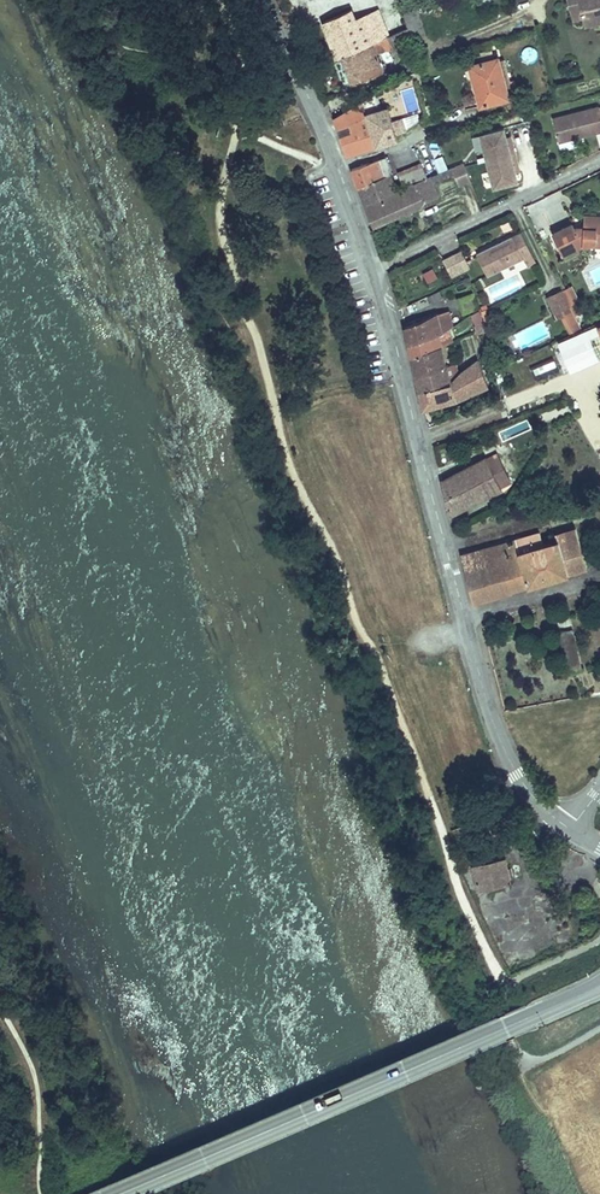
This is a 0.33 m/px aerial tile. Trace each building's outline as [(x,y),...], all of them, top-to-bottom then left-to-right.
[(584,7),(583,0),(572,0),(575,10),(584,7)] [(588,21),(599,18),(599,0),(583,0),(584,7),(588,21)] [(377,52),(373,42),(367,45),(357,21),(353,9),(324,22),(348,86),(384,71),(377,52)] [(367,45),(373,42),(377,52),(386,48),(395,50),(389,36),(379,11),(357,21),(367,45)] [(396,52),(413,43),(409,28),(389,36),(395,50),(396,52)] [(476,93),(480,106),(508,99),(498,59),(473,65),(477,81),(467,84),(470,94),(476,93)] [(477,81),(473,65),(463,67),(467,84),(477,81)] [(363,100),(364,103),(377,146),(398,139),(396,131),(388,105),(380,108),(375,92),(363,100)] [(348,112),(352,124),(354,130),(361,151),(377,146),(364,103),(348,112)] [(396,103),(388,105),(396,131),(404,129),(396,103)] [(553,117),(559,141),(576,136),(599,130),(599,110),(599,106),(553,117)] [(348,112),(335,119),(339,129),(352,124),(348,112)] [(504,128),(480,134),(494,187),(517,181),(515,173),(513,166),(518,165),(512,142),(508,143),(506,137),(504,128)] [(348,155),(361,151),(354,130),(341,135),(348,155)] [(576,136),(559,141),(560,145),(577,141),(576,136)] [(405,165),(420,160),(416,148),(401,154),(405,165)] [(386,157),(380,159),(386,175),(390,173),(392,170),(386,157)] [(359,187),(386,175),(380,159),(352,169),(359,187)] [(397,172),(404,187),(424,178),(427,177),(421,162),(397,172)] [(458,185),(471,180),(464,162),(451,167),(454,174),(458,185)] [(454,174),(451,167),(432,175),(435,182),(454,174)] [(386,175),(359,187),(366,205),(375,201),(397,191),(390,173),(386,175)] [(439,197),(429,176),(427,177),(424,178),(434,199),(439,197)] [(375,201),(366,205),(374,226),(434,199),(424,178),(404,187),(399,190),(400,193),(376,203),(375,201)] [(586,245),(599,245),(599,216),(587,215),(586,229),(583,229),(580,229),(577,230),(576,231),(574,226),(553,235),(562,255),(586,245)] [(527,268),(537,264),(522,232),(477,253),(488,276),(523,259),(527,268)] [(449,273),(468,264),(461,250),(443,259),(449,273)] [(432,266),(422,272),(428,282),(438,276),(432,266)] [(573,287),(563,291),(573,311),(575,316),(584,311),(573,287)] [(562,316),(573,311),(563,291),(563,290),(547,297),(557,318),(562,316)] [(442,297),(439,291),(427,296),(430,303),(442,297)] [(463,313),(479,307),(474,293),(458,299),(463,313)] [(410,345),(443,334),(454,326),(449,310),(435,315),(421,321),(422,322),(406,327),(410,345)] [(573,311),(562,316),(570,333),(581,328),(575,316),(573,311)] [(559,343),(571,371),(599,358),(599,325),(559,343)] [(486,326),(485,327),(480,329),(475,331),(477,335),(487,330),(486,326)] [(442,345),(448,343),(452,342),(449,332),(443,334),(410,345),(413,356),(442,345)] [(442,345),(447,366),(453,364),(448,343),(442,345)] [(442,345),(413,356),(418,376),(447,366),(442,345)] [(531,375),(557,370),(555,359),(529,363),(531,375)] [(477,360),(461,371),(451,381),(421,392),(425,409),(457,400),(457,398),(488,386),(477,360)] [(447,366),(418,376),(421,392),(451,381),(447,366)] [(511,482),(506,472),(502,465),(497,455),(489,459),(488,458),(442,482),(451,515),(503,488),(502,486),(511,482)] [(541,532),(462,555),(467,574),(503,563),(511,592),(589,569),(577,529),(572,530),(571,527),(566,529),(566,532),(557,534),(558,541),(545,545),(541,532)] [(474,603),(476,602),(511,592),(503,563),(467,574),(474,603)] [(560,632),(569,673),(583,669),(573,629),(560,632)] [(480,888),(508,882),(503,859),(475,866),(480,888)]
